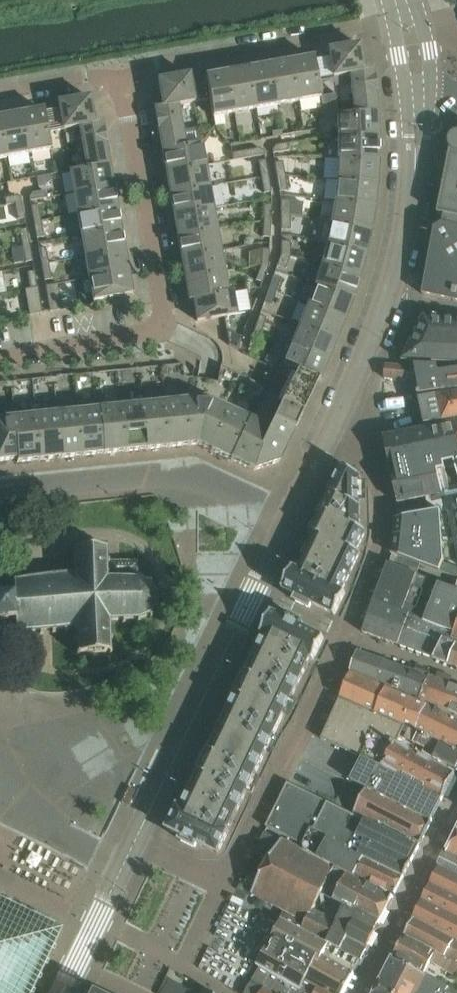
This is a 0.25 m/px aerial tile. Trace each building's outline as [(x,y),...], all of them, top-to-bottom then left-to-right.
[(329,59),(314,61),(313,62),(317,84),(318,84),(334,81),(334,79),(350,76),(350,75),(365,72),(364,71),(360,46),(328,51),(329,59)] [(314,59),(292,63),(299,103),(321,99),(318,84),(317,84),(313,62),(314,61),(314,59)] [(292,63),(270,67),(277,106),(299,103),(292,63)] [(270,67),(249,70),(256,110),(277,106),(270,67)] [(249,70),(228,74),(235,114),(256,110),(249,70)] [(350,76),(354,115),(355,116),(378,114),(373,70),(364,71),(365,72),(350,75),(350,76)] [(206,78),(206,81),(207,81),(210,101),(213,118),(235,114),(228,74),(206,78)] [(162,108),(179,105),(179,106),(178,106),(210,101),(207,81),(206,81),(191,83),(190,76),(158,82),(162,108)] [(59,111),(44,114),(43,114),(47,134),(79,128),(80,127),(94,124),(90,98),(58,104),(59,111)] [(179,105),(162,108),(155,109),(162,153),(186,148),(185,148),(201,145),(198,129),(183,132),(178,106),(179,106),(179,105)] [(43,111),(21,115),(28,155),(51,151),(47,134),(43,114),(44,114),(43,111)] [(338,116),(339,138),(379,138),(378,114),(355,116),(354,115),(338,116)] [(21,115),(0,119),(7,159),(28,155),(21,115)] [(79,128),(86,169),(86,170),(110,166),(102,123),(94,124),(80,127),(79,128)] [(443,226),(456,229),(456,136),(453,139),(451,143),(451,148),(452,149),(438,215),(445,217),(443,226)] [(339,138),(339,160),(379,161),(379,138),(339,138)] [(272,151),(273,155),(289,152),(288,144),(275,147),(272,151)] [(186,148),(162,153),(166,174),(206,167),(202,145),(201,145),(185,148),(186,148)] [(260,149),(248,152),(249,159),(265,156),(264,153),(260,149)] [(249,159),(248,152),(232,155),(233,162),(249,159)] [(339,160),(337,181),(378,185),(379,161),(339,160)] [(259,163),(261,179),(269,177),(266,161),(259,163)] [(274,164),(277,179),(285,177),(283,163),(274,164)] [(70,172),(74,194),(114,187),(110,166),(86,170),(86,169),(70,172)] [(206,167),(166,174),(170,195),(210,188),(206,167)] [(269,177),(261,179),(264,195),(271,193),(269,177)] [(285,177),(277,179),(279,193),(288,192),(285,177)] [(337,181),(335,203),(375,208),(378,185),(337,181)] [(114,187),(74,194),(78,216),(117,209),(114,187)] [(210,188),(170,195),(174,216),(213,209),(210,188)] [(29,199),(30,202),(46,199),(45,192),(33,194),(29,199)] [(6,207),(15,205),(22,204),(21,200),(17,197),(5,199),(6,207)] [(281,202),(281,217),(291,216),(290,202),(281,202)] [(335,203),(332,224),(371,231),(375,208),(335,203)] [(15,205),(18,221),(25,220),(22,204),(15,205)] [(31,207),(34,223),(41,222),(38,206),(31,207)] [(265,206),(264,222),(271,223),(272,206),(265,206)] [(117,209),(78,216),(81,237),(121,230),(117,209)] [(213,209),(174,216),(178,238),(217,230),(213,209)] [(291,216),(281,217),(281,231),(291,231),(291,216)] [(41,222),(34,223),(37,239),(44,238),(41,222)] [(271,223),(264,222),(263,238),(270,239),(271,223)] [(332,224),(327,245),(367,254),(371,231),(332,224)] [(443,226),(435,231),(423,296),(456,302),(456,229),(443,226)] [(20,232),(22,248),(30,246),(27,230),(20,232)] [(121,230),(81,237),(85,258),(125,251),(121,230)] [(217,230),(178,238),(181,259),(221,252),(217,230)] [(281,243),(281,255),(291,257),(291,243),(281,243)] [(327,245),(322,266),(361,277),(367,254),(327,245)] [(30,246),(22,248),(25,264),(33,262),(30,246)] [(39,250),(41,266),(49,265),(46,249),(39,250)] [(262,250),(261,267),(268,268),(269,251),(262,250)] [(125,251),(85,258),(89,279),(129,272),(125,251)] [(221,252),(181,259),(185,280),(225,273),(221,252)] [(291,257),(281,255),(277,267),(286,271),(291,257)] [(49,265),(41,266),(44,282),(52,281),(49,265)] [(322,266),(315,286),(353,300),(361,277),(322,266)] [(268,268),(261,267),(256,282),(263,284),(268,268)] [(129,272),(89,279),(93,302),(133,294),(129,272)] [(27,274),(30,290),(37,289),(35,273),(27,274)] [(225,273),(185,280),(189,302),(193,301),(229,294),(228,293),(225,273)] [(274,277),(269,290),(277,293),(282,279),(274,277)] [(62,311),(62,310),(58,285),(45,287),(50,313),(62,311)] [(315,286),(308,307),(345,322),(353,300),(315,286)] [(25,291),(29,316),(30,317),(42,315),(37,289),(30,290),(25,291)] [(277,293),(269,290),(264,304),(272,307),(277,293)] [(193,301),(197,323),(237,316),(233,293),(228,293),(229,294),(193,301)] [(308,307),(300,327),(337,342),(345,322),(308,307)] [(260,317),(254,332),(261,334),(267,319),(260,317)] [(402,363),(456,364),(456,319),(424,318),(402,363)] [(17,461),(17,464),(39,462),(41,462),(60,460),(61,460),(62,460),(62,459),(82,457),(82,458),(84,458),(84,457),(103,455),(103,456),(105,456),(105,455),(125,453),(126,453),(127,453),(146,451),(147,451),(148,451),(168,449),(170,449),(170,448),(189,447),(190,447),(191,447),(191,446),(197,446),(211,452),(211,453),(212,453),(230,461),(230,462),(232,463),(232,462),(253,472),(279,463),(318,382),(319,381),(283,367),(284,366),(278,363),(274,372),(287,378),(279,394),(222,367),(223,364),(223,363),(223,361),(223,358),(223,356),(222,354),(222,351),(221,350),(220,348),(218,345),(216,343),(213,340),(210,339),(179,324),(169,344),(197,357),(198,357),(199,358),(200,359),(200,360),(200,361),(200,362),(197,379),(192,378),(194,367),(192,378),(184,377),(183,365),(99,374),(93,374),(0,384),(0,463),(17,461)] [(300,327),(291,347),(329,362),(337,342),(300,327)] [(261,334),(254,332),(249,347),(256,350),(261,334)] [(228,333),(227,333),(229,347),(238,351),(242,338),(228,333)] [(291,347),(284,366),(283,367),(319,381),(318,382),(320,383),(329,362),(291,347)] [(421,395),(421,396),(456,391),(456,371),(439,373),(438,367),(416,366),(421,395)] [(406,368),(402,368),(386,367),(385,380),(405,381),(406,368)] [(425,425),(443,422),(456,419),(456,393),(438,396),(420,400),(425,425)] [(456,424),(384,439),(398,505),(448,494),(449,500),(456,498),(456,427),(456,424)] [(284,588),(283,591),(298,598),(295,603),(310,610),(312,605),(335,616),(346,594),(342,592),(361,553),(357,551),(366,532),(360,529),(360,508),(361,507),(360,507),(360,502),(367,502),(367,484),(360,484),(360,477),(361,477),(342,468),(338,476),(334,473),(330,482),(334,484),(330,494),(331,494),(323,511),(322,511),(311,533),(315,534),(297,571),(294,569),(292,572),(288,570),(280,586),(284,588)] [(456,579),(456,505),(439,508),(439,513),(397,520),(393,555),(456,579)] [(14,621),(15,631),(12,635),(15,637),(18,633),(27,633),(28,636),(31,636),(30,632),(39,632),(39,635),(43,635),(42,631),(51,630),(51,634),(55,634),(55,630),(63,629),(64,633),(67,633),(66,629),(73,628),(73,631),(76,630),(76,639),(73,639),(73,642),(77,642),(77,652),(75,654),(77,656),(79,654),(107,653),(109,655),(111,653),(109,651),(109,641),(112,640),(112,637),(109,637),(108,629),(110,628),(110,622),(121,621),(121,624),(124,624),(124,621),(136,621),(136,624),(139,624),(139,621),(147,617),(150,620),(152,618),(150,615),(154,608),(158,608),(159,605),(155,605),(155,596),(158,595),(157,592),(154,593),(149,586),(151,583),(148,581),(146,584),(138,581),(138,578),(137,578),(137,562),(109,563),(109,562),(106,562),(106,552),(108,549),(106,547),(104,550),(75,551),(73,548),(71,551),(73,553),(73,564),(70,564),(70,567),(73,567),(74,575),(64,576),(64,572),(61,573),(61,576),(52,577),(52,574),(49,574),(49,578),(40,579),(40,575),(37,575),(37,579),(28,580),(28,576),(25,577),(25,580),(15,582),(11,579),(9,582),(13,584),(14,592),(0,593),(0,622),(14,621)] [(424,622),(411,617),(411,615),(404,612),(417,575),(388,564),(374,601),(363,634),(399,646),(434,659),(456,669),(456,645),(444,639),(444,640),(440,638),(443,630),(424,622)] [(456,645),(456,586),(456,590),(417,575),(404,612),(411,615),(411,617),(424,622),(443,630),(440,638),(444,640),(444,639),(456,645)] [(229,832),(228,832),(247,793),(253,796),(261,779),(255,776),(266,754),(272,757),(280,741),(274,738),(284,715),(291,718),(298,702),(292,699),(311,659),(314,661),(324,638),(301,628),(304,623),(289,616),(287,621),(272,614),(262,636),(265,638),(248,674),(247,673),(245,676),(239,673),(231,689),(238,692),(236,695),(237,696),(237,697),(231,694),(223,709),(229,712),(219,735),(212,732),(205,748),(211,751),(211,752),(209,751),(208,754),(202,751),(194,767),(200,770),(199,773),(200,774),(183,810),(179,808),(169,831),(183,838),(181,842),(196,849),(198,845),(218,855),(229,832)] [(392,688),(420,700),(430,678),(359,653),(352,673),(392,688)] [(351,674),(341,698),(376,713),(411,729),(415,731),(419,732),(456,750),(456,721),(419,704),(386,689),(387,688),(351,674)] [(420,700),(456,716),(456,688),(430,678),(420,700)] [(322,739),(322,740),(363,759),(443,800),(455,775),(404,749),(396,745),(399,740),(405,728),(340,699),(322,739)] [(415,731),(411,729),(407,737),(409,741),(413,743),(419,732),(415,731)] [(419,732),(413,743),(425,749),(423,753),(456,770),(456,750),(419,732)] [(404,749),(407,744),(399,740),(396,745),(404,749)] [(363,759),(351,781),(376,794),(431,823),(443,800),(363,759)] [(288,784),(266,828),(303,846),(311,829),(359,857),(359,856),(404,877),(419,848),(387,831),(386,831),(379,828),(366,821),(353,816),(288,784)] [(367,789),(353,816),(366,821),(379,828),(382,823),(421,844),(431,823),(367,789)] [(303,846),(302,847),(303,847),(303,851),(355,877),(356,875),(395,895),(404,877),(359,856),(359,857),(311,829),(303,846)] [(446,853),(456,859),(456,832),(446,853)] [(263,834),(258,845),(276,852),(281,842),(263,834)] [(303,851),(295,847),(282,841),(281,842),(276,852),(265,872),(253,894),(287,912),(306,922),(335,868),(303,851)] [(283,921),(361,960),(393,898),(354,878),(335,868),(306,922),(287,912),(283,921)] [(414,919),(456,941),(456,877),(439,868),(414,919)] [(70,934),(0,901),(0,992),(42,992),(70,934)] [(393,958),(423,975),(430,962),(456,978),(456,943),(413,919),(393,957),(393,958)] [(325,942),(283,921),(258,967),(300,990),(305,981),(327,992),(345,992),(354,975),(319,955),(325,942)] [(440,983),(423,975),(392,959),(389,964),(394,967),(388,980),(388,984),(384,992),(455,992),(440,983)] [(305,981),(300,990),(258,967),(253,981),(265,988),(262,992),(327,992),(305,981)]
